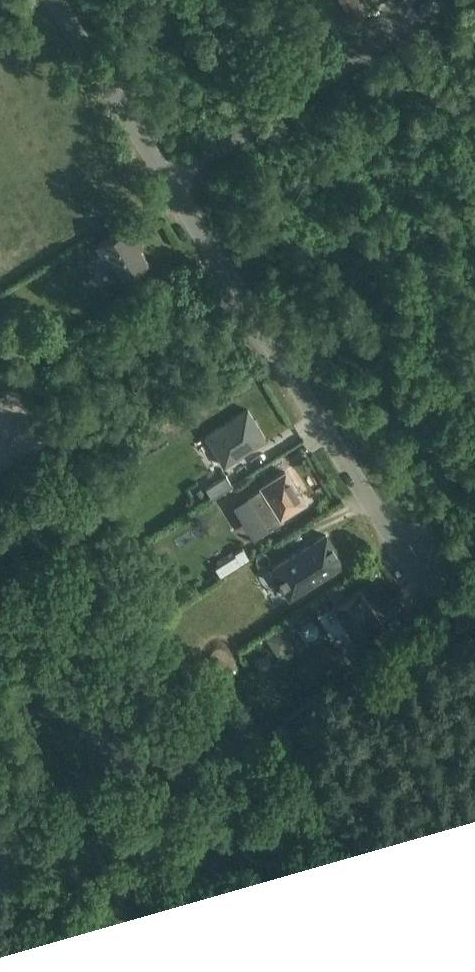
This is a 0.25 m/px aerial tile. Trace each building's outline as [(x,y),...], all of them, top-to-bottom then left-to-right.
[(354,20),(367,13),(358,0),(341,0),(354,20)] [(131,223),(96,245),(110,266),(113,264),(123,278),(149,261),(140,247),(144,245),(131,223)] [(247,410),(206,435),(225,465),(266,439),(247,410)] [(286,471),(247,497),(268,529),(281,521),(280,519),(306,502),(286,471)] [(212,499),(232,485),(226,475),(206,489),(212,499)] [(326,535),(271,570),(288,597),(344,562),(326,535)] [(250,557),(244,547),(235,552),(236,555),(216,568),(221,575),(250,557)] [(360,639),(379,625),(382,623),(361,590),(335,606),(357,641),(360,639)] [(289,624),(268,638),(279,655),(300,642),(289,624)] [(379,625),(360,639),(368,652),(389,639),(379,625)] [(234,662),(224,640),(208,648),(218,669),(234,662)]
